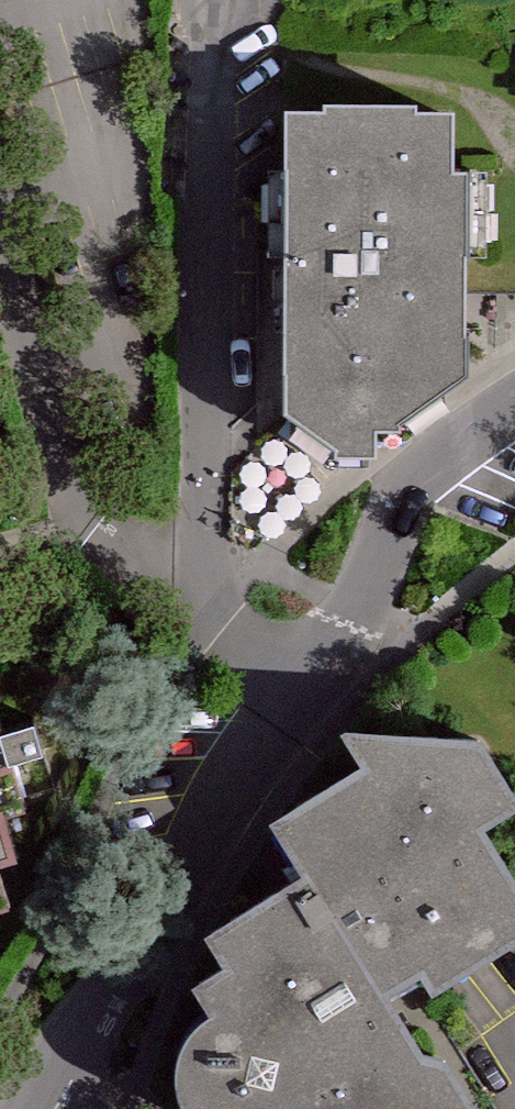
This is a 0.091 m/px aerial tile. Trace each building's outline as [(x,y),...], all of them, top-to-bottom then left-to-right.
[(461,110),(283,107),(279,415),(356,450),(458,368),(461,110)] [(27,900),(15,868),(54,854),(25,770),(55,760),(40,716),(5,728),(0,712),(0,909),(27,900)] [(340,727),(356,767),(267,830),(292,874),(206,934),(218,965),(191,985),(207,1018),(172,1043),(166,1076),(173,1108),(482,1108),(451,1056),(421,1054),(392,1002),(423,980),(429,1004),(514,949),(514,882),(488,834),(514,815),(514,793),(485,738),(340,727)]
